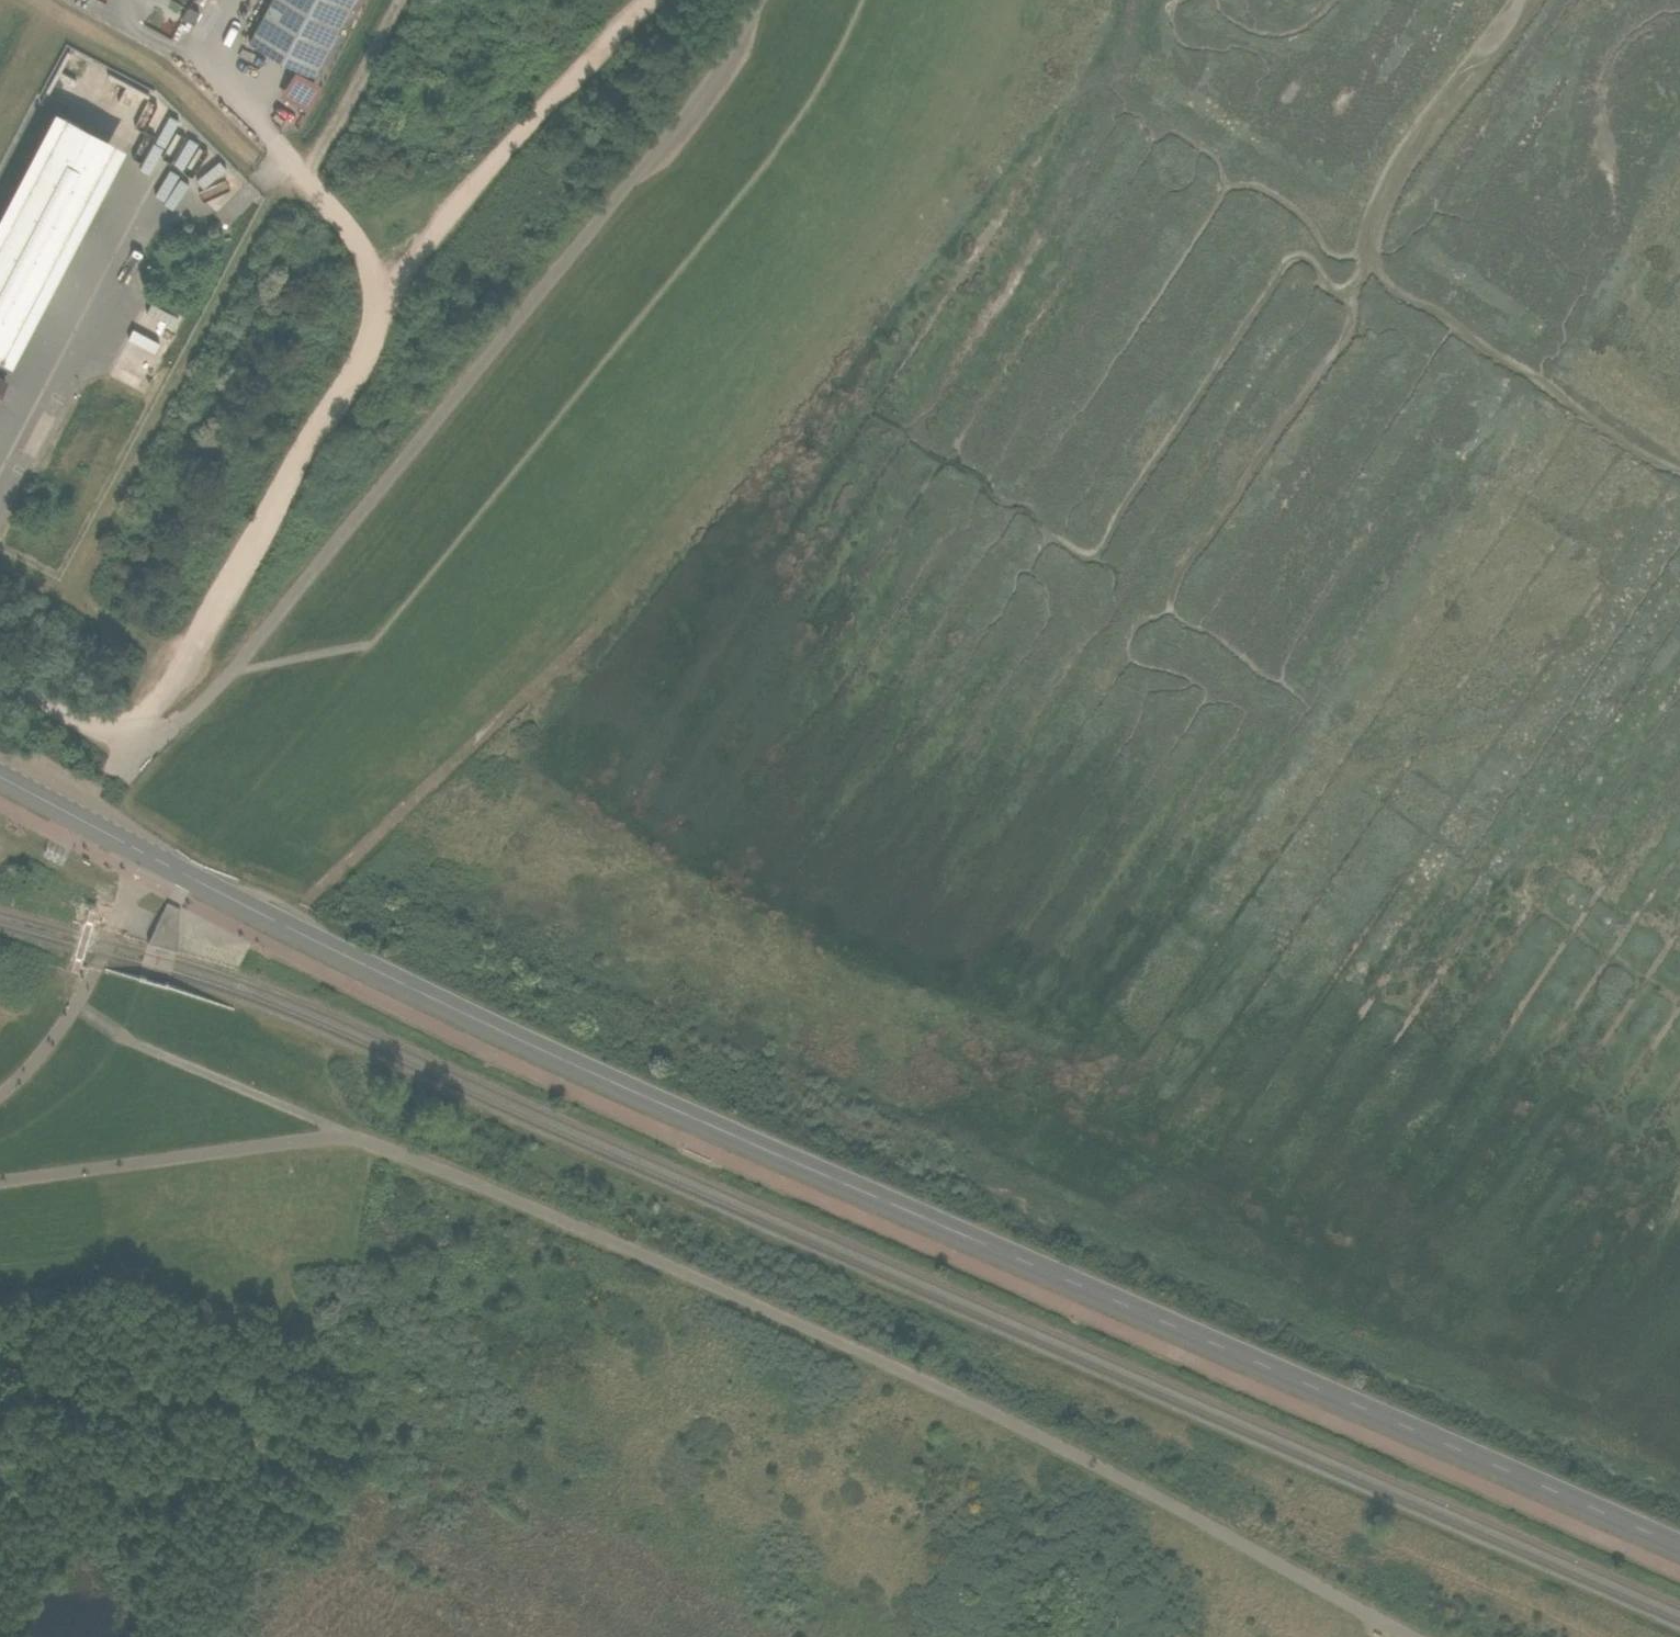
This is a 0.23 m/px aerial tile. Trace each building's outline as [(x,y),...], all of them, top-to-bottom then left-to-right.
[(164,11),(194,23),(200,9),(183,2),(182,3),(175,0),(155,0),(151,9),(163,14),(164,11)] [(256,48),(331,87),(376,0),(280,0),(256,48)] [(64,117),(0,239),(0,360),(19,370),(133,152),(64,117)] [(165,148),(223,207),(247,183),(189,124),(165,148)] [(109,372),(136,388),(142,379),(115,363),(109,372)] [(148,945),(182,953),(182,915),(165,906),(148,945)]
